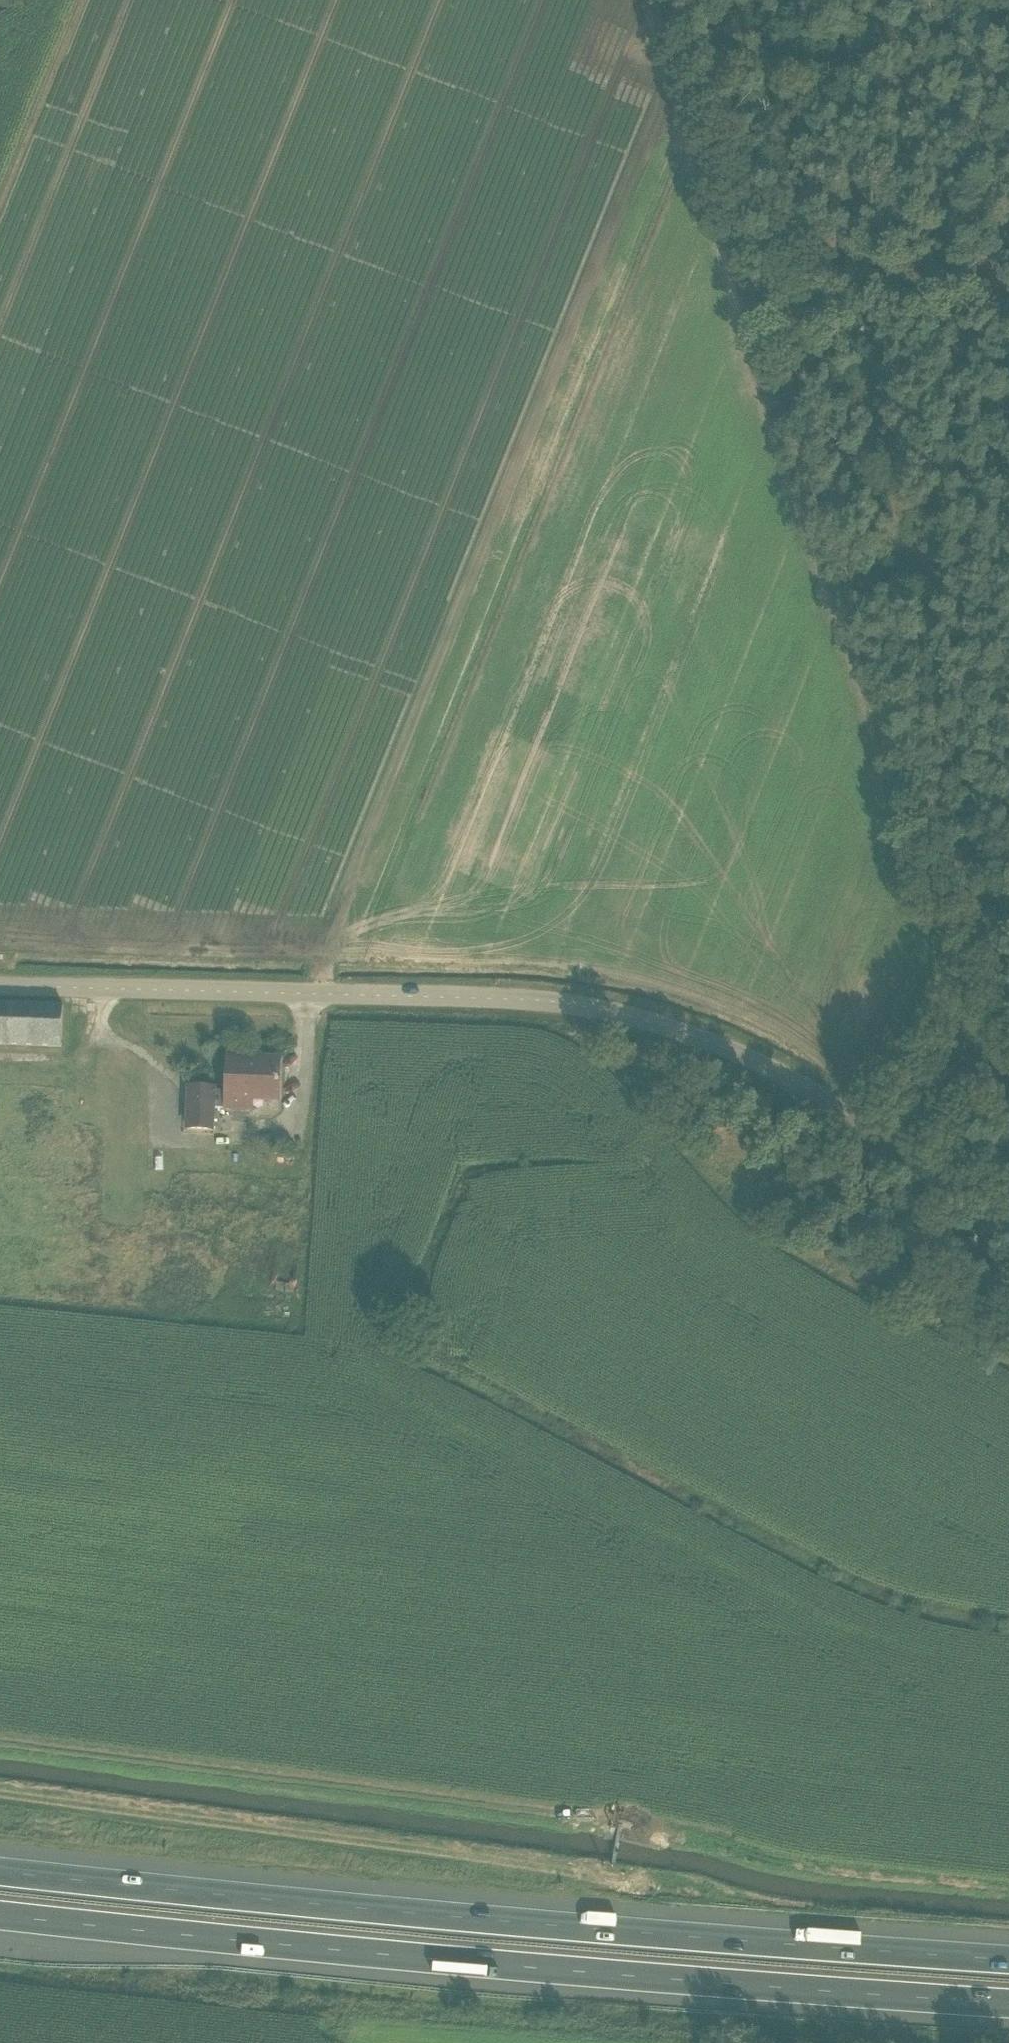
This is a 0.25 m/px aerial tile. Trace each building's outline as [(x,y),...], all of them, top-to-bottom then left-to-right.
[(61,1046),(63,1005),(0,1003),(0,1044),(61,1046)] [(277,1097),(278,1083),(279,1063),(248,1062),(248,1059),(228,1058),(226,1092),(214,1092),(214,1089),(188,1088),(186,1129),(212,1130),(213,1109),(252,1111),(253,1096),(277,1097)]
